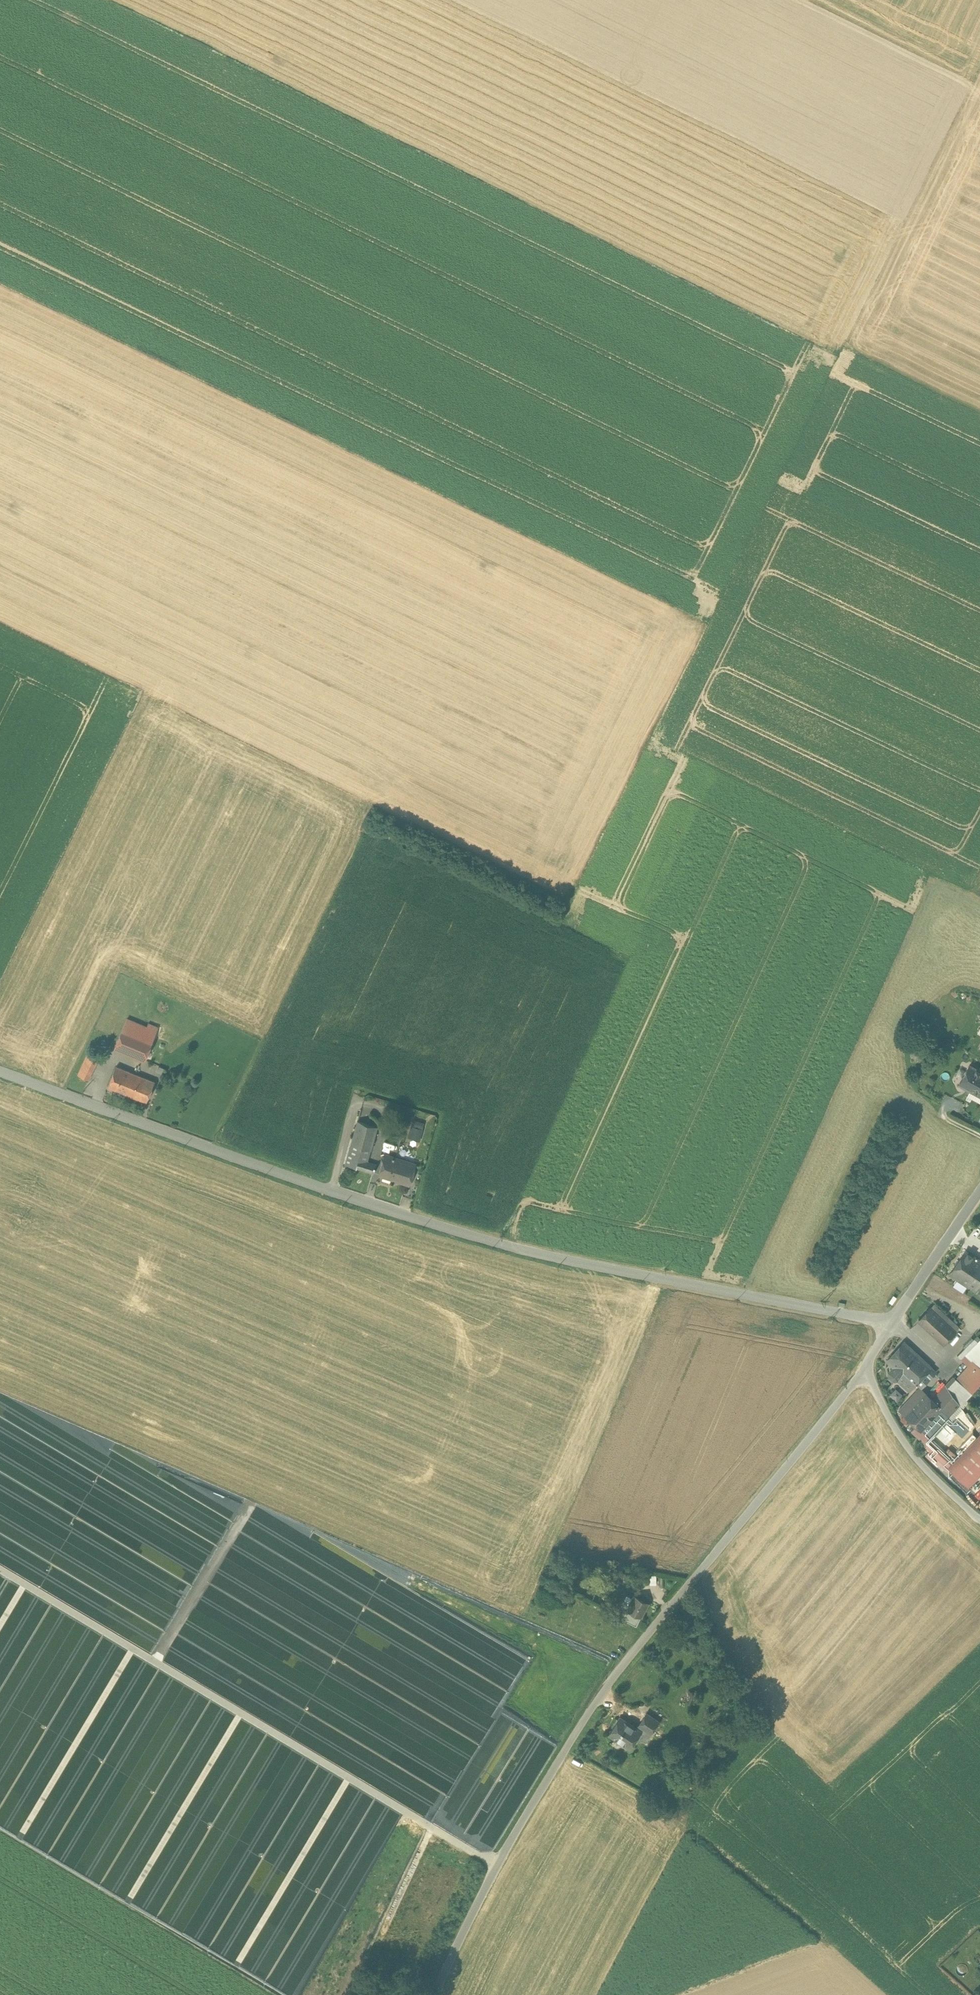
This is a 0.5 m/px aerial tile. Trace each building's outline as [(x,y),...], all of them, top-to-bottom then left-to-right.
[(147,1028),(126,1019),(115,1048),(144,1060),(156,1031),(147,1028)] [(88,1051),(78,1075),(89,1080),(100,1056),(88,1051)] [(970,1065),(959,1084),(970,1090),(979,1095),(979,1071),(970,1065)] [(155,1081),(116,1066),(108,1087),(147,1102),(155,1081)] [(970,1090),(967,1095),(979,1102),(979,1095),(970,1090)] [(413,1119),(411,1126),(422,1129),(424,1122),(413,1119)] [(377,1126),(358,1120),(351,1143),(371,1149),(377,1126)] [(408,1135),(419,1138),(422,1129),(411,1126),(408,1135)] [(371,1149),(351,1143),(345,1164),(356,1167),(359,1158),(367,1161),(371,1149)] [(415,1164),(385,1154),(379,1174),(409,1184),(415,1164)] [(367,1161),(359,1158),(356,1167),(374,1172),(376,1163),(367,1161)] [(967,1285),(968,1285),(979,1267),(979,1261),(976,1258),(977,1257),(975,1257),(966,1251),(950,1274),(962,1281),(967,1285)] [(968,1285),(970,1286),(969,1287),(970,1288),(970,1287),(979,1293),(979,1267),(968,1285)] [(967,1285),(962,1281),(958,1287),(963,1291),(967,1285)] [(934,1303),(930,1308),(955,1331),(959,1326),(934,1303)] [(955,1331),(930,1308),(919,1320),(944,1343),(955,1331)] [(965,1354),(970,1358),(976,1351),(979,1355),(979,1338),(965,1354)] [(936,1371),(904,1342),(887,1360),(894,1367),(889,1372),(889,1376),(894,1380),(897,1380),(902,1374),(914,1385),(916,1382),(921,1387),(936,1371)] [(965,1363),(968,1366),(970,1367),(974,1363),(979,1356),(979,1355),(976,1351),(970,1358),(965,1363)] [(968,1366),(956,1379),(966,1389),(979,1374),(979,1369),(974,1363),(970,1367),(968,1366)] [(966,1389),(956,1379),(954,1377),(946,1386),(960,1406),(979,1383),(979,1374),(966,1389)] [(933,1399),(920,1388),(899,1410),(916,1425),(911,1431),(926,1445),(925,1446),(948,1467),(954,1460),(932,1439),(936,1434),(946,1423),(947,1423),(962,1437),(973,1425),(960,1406),(946,1386),(933,1399)] [(890,1395),(898,1400),(903,1392),(895,1387),(890,1395)] [(946,1423),(936,1434),(946,1443),(956,1432),(946,1423)] [(948,1467),(968,1486),(979,1473),(979,1433),(954,1460),(948,1467)] [(626,1575),(617,1570),(613,1577),(622,1582),(626,1575)] [(642,1583),(626,1575),(622,1582),(638,1590),(642,1583)] [(648,1602),(634,1595),(627,1609),(641,1617),(648,1602)] [(636,1626),(641,1617),(627,1609),(622,1618),(636,1626)] [(722,1702),(711,1716),(721,1723),(732,1710),(722,1702)] [(659,1721),(647,1713),(639,1725),(651,1733),(659,1721)] [(640,1731),(620,1717),(609,1734),(629,1748),(640,1731)]
